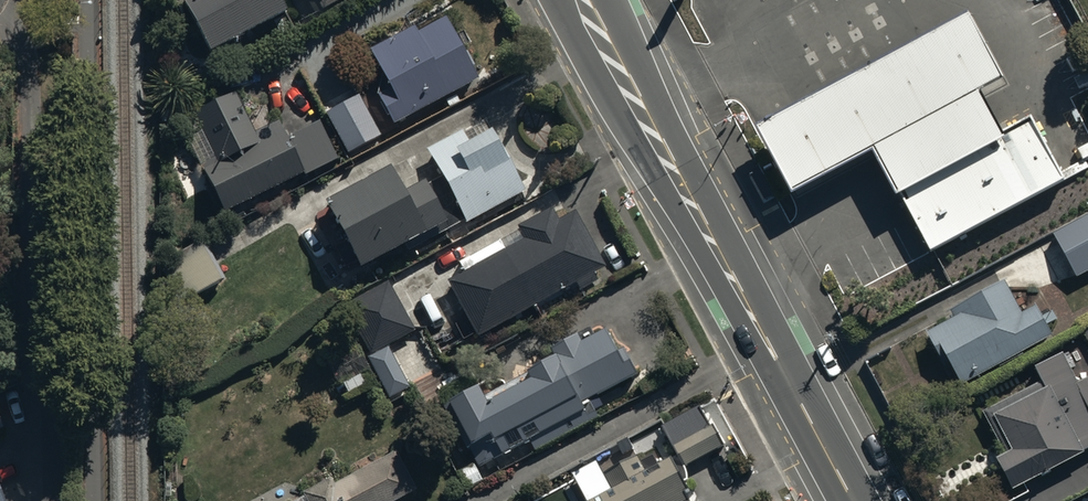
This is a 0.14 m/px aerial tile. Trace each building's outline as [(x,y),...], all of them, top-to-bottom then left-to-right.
[(208,45),(287,5),(285,0),(186,0),(208,45)] [(413,17),(369,42),(388,77),(375,84),(394,118),(477,72),(442,9),(416,23),(413,17)] [(969,19),(756,131),(791,197),(876,152),(898,193),(1001,137),(979,96),(1004,83),(969,19)] [(329,97),(352,141),(380,126),(357,82),(329,97)] [(179,110),(226,205),(303,167),(304,168),(337,152),(318,115),(288,130),(280,114),(256,127),(234,83),(179,110)] [(409,246),(465,216),(526,182),(488,114),(465,127),(463,123),(425,144),(434,160),(402,178),(388,152),(325,188),(360,256),(403,234),(409,246)] [(898,193),(932,256),(1066,183),(1032,121),(1001,137),(898,193)] [(460,258),(464,265),(447,275),(477,329),(574,275),(579,284),(597,274),(592,265),(602,259),(572,205),(558,213),(551,202),(518,220),(525,232),(505,243),(501,236),(460,258)] [(1078,281),(1087,275),(1087,221),(1056,239),(1078,281)] [(199,233),(160,259),(185,295),(223,268),(199,233)] [(414,323),(387,275),(344,299),(371,347),(414,323)] [(950,313),(955,321),(927,336),(947,372),(950,370),(961,390),(1053,341),(1037,311),(1024,317),(1010,292),(1005,283),(950,313)] [(480,373),(451,389),(476,436),(467,440),(479,461),(505,446),(528,433),(536,447),(597,413),(585,393),(632,367),(607,321),(582,335),(578,326),(552,340),(554,344),(528,358),(532,365),(489,389),(480,373)] [(387,343),(368,352),(387,392),(406,383),(387,343)] [(1063,356),(1035,372),(1043,386),(990,414),(1012,456),(998,464),(1015,494),(1082,458),(1087,454),(1087,382),(1079,386),(1063,356)] [(698,403),(660,422),(681,465),(720,445),(698,403)] [(415,483),(395,445),(333,479),(330,472),(302,488),(309,500),(381,500),(415,483)] [(583,498),(584,500),(689,500),(690,500),(668,457),(644,469),(636,453),(601,470),(608,485),(583,498)]
